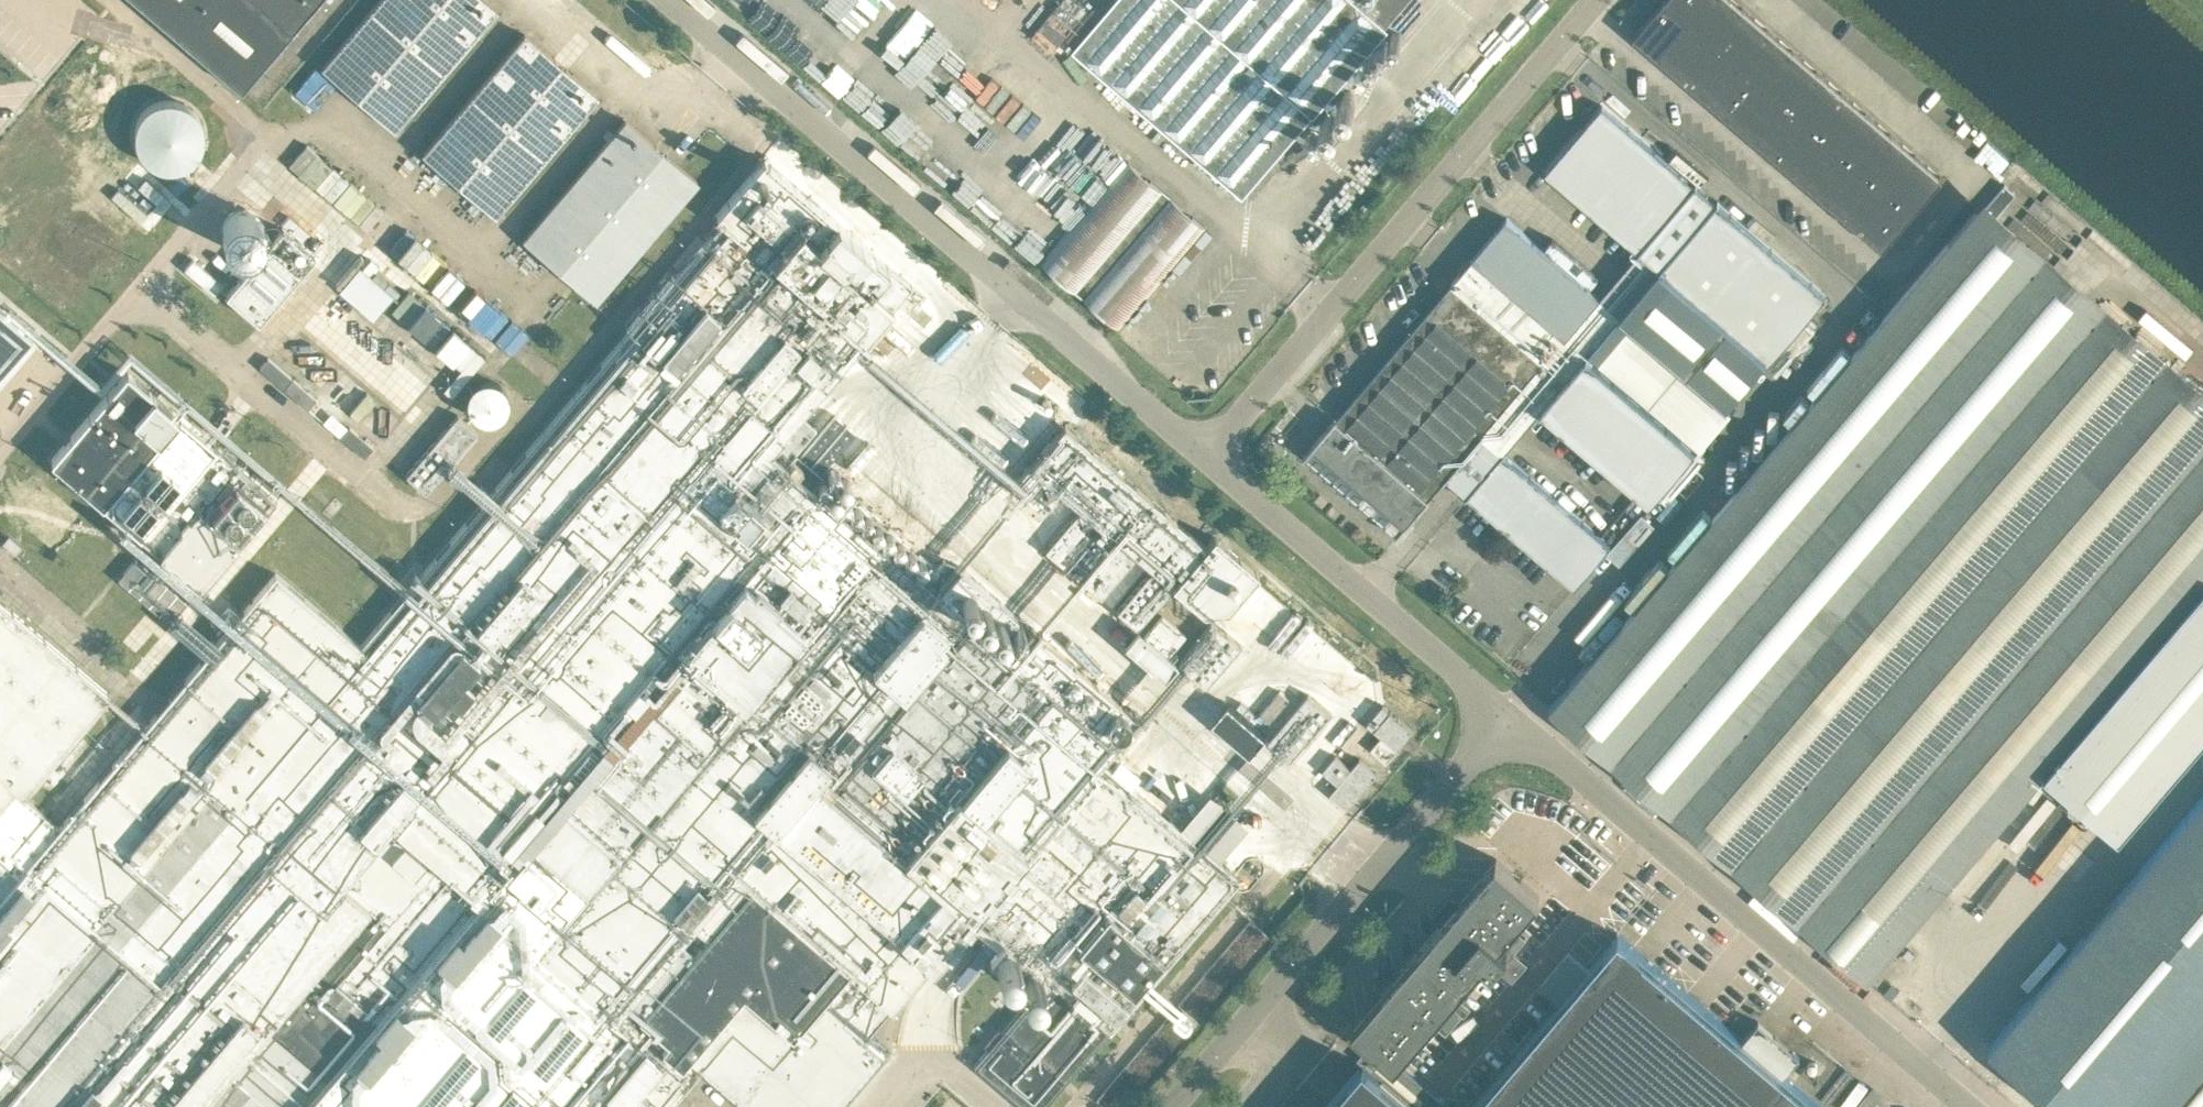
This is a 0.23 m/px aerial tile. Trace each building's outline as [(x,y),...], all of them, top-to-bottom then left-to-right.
[(317,0),(139,0),(242,88),(317,0)] [(482,25),(496,8),(487,0),(379,0),(322,66),(395,127),(482,25)] [(1076,48),(1242,192),(1349,68),(1363,80),(1372,69),(1358,57),(1407,0),(1373,0),(1366,8),(1357,0),(1117,0),(1076,48)] [(1522,25),(1537,7),(1529,0),(1496,0),(1495,1),(1522,25)] [(1688,20),(1664,0),(1634,35),(1658,55),(1688,20)] [(1708,0),(1664,0),(1688,20),(1689,21),(1708,0)] [(1744,7),(1735,0),(1708,0),(1689,21),(1705,34),(1714,42),(1744,7)] [(1739,63),(1769,28),(1744,7),(1714,42),(1721,49),(1738,63),(1739,63)] [(1705,34),(1689,21),(1688,20),(1658,55),(1675,69),(1705,34)] [(1763,84),(1793,49),(1769,28),(1739,63),(1755,77),(1763,84)] [(525,32),(423,152),(495,213),(597,94),(525,32)] [(1721,49),(1714,42),(1705,34),(1675,69),(1691,84),(1721,49)] [(1708,98),(1738,63),(1721,49),(1691,84),(1708,98)] [(1788,105),(1818,70),(1793,49),(1763,84),(1772,91),(1788,105)] [(1755,77),(1739,63),(1738,63),(1708,98),(1725,112),(1755,77)] [(1813,126),(1843,91),(1818,70),(1788,105),(1788,106),(1805,120),(1813,126)] [(1772,91),(1763,84),(1755,77),(1725,112),(1742,127),(1772,91)] [(1,121),(20,101),(0,82),(0,120),(1,121)] [(1788,106),(1788,105),(1772,91),(1742,127),(1758,141),(1788,106)] [(1837,147),(1867,112),(1843,91),(1813,126),(1822,134),(1837,147)] [(135,133),(135,136),(135,139),(135,141),(136,144),(137,147),(138,150),(139,152),(141,155),(143,157),(145,160),(147,161),(149,163),(152,165),(154,166),(157,167),(160,168),(163,169),(166,169),(169,169),(172,169),(174,169),(177,168),(180,167),(183,166),(185,165),(188,163),(190,162),(193,160),(195,157),(196,155),(198,152),(199,150),(200,147),(201,144),(202,141),(202,139),(202,136),(202,133),(202,130),(201,127),(200,124),(199,121),(198,119),(196,116),(195,114),(193,112),(190,110),(188,108),(186,106),(183,105),(180,104),(177,103),(174,102),(172,102),(169,102),(166,102),(163,102),(160,103),(157,104),(154,105),(152,106),(149,108),(147,110),(145,112),(143,114),(141,116),(139,119),(138,121),(137,124),(136,127),(135,130),(135,133)] [(1770,361),(1827,295),(1603,104),(1548,170),(1679,284),(1770,361)] [(1775,155),(1805,120),(1788,106),(1758,141),(1775,155)] [(1862,168),(1892,133),(1867,112),(1837,147),(1839,149),(1855,163),(1862,168)] [(625,118),(524,237),(596,299),(697,180),(625,118)] [(1822,134),(1813,126),(1805,120),(1775,155),(1792,169),(1822,134)] [(1886,189),(1916,154),(1892,133),(1862,168),(1872,177),(1886,189)] [(1839,149),(1837,147),(1822,134),(1792,169),(1809,184),(1839,149)] [(298,149),(286,169),(346,204),(358,185),(298,149)] [(1825,198),(1855,163),(1839,149),(1809,184),(1825,198)] [(1886,189),(1889,191),(1913,212),(1943,177),(1916,154),(1886,189)] [(250,1088),(272,1106),(663,1106),(667,1103),(664,1100),(685,1074),(683,1072),(692,1061),(746,1106),(840,1106),(884,1055),(864,1037),(971,912),(1004,940),(988,959),(1032,997),(974,1065),(1023,1106),(1042,1106),(1109,1029),(1239,876),(1205,847),(1231,816),(1219,806),(1193,837),(1104,762),(1109,756),(1108,751),(1138,717),(1031,626),(1009,651),(994,639),(1016,614),(994,593),(959,564),(938,589),(925,578),(935,566),(910,546),(909,547),(844,492),(854,480),(832,461),(812,485),(785,462),(815,426),(800,413),(864,338),(865,339),(912,285),(764,158),(716,216),(722,221),(362,643),(277,570),(59,825),(23,794),(110,693),(0,599),(0,1106),(234,1106),(250,1088)] [(1041,260),(1120,328),(1207,227),(1128,159),(1041,260)] [(1872,177),(1862,168),(1855,163),(1825,198),(1842,212),(1872,177)] [(1889,191),(1886,189),(1872,177),(1842,212),(1859,226),(1889,191)] [(1889,191),(1859,226),(1883,247),(1913,212),(1889,191)] [(1552,706),(1868,977),(1903,936),(2000,822),(2045,769),(2119,833),(2202,735),(2202,407),(1973,211),(1588,663),(1553,705),(1552,706)] [(367,234),(388,243),(397,223),(376,213),(367,234)] [(1587,355),(1621,314),(1507,217),(1472,258),(1452,283),(1313,446),(1405,525),(1446,477),(1575,586),(1611,544),(1503,453),(1542,410),(1651,501),(1696,448),(1587,355)] [(282,228),(226,293),(258,320),(314,255),(282,228)] [(193,257),(185,267),(214,292),(223,283),(193,257)] [(368,316),(390,293),(359,264),(337,288),(368,316)] [(33,334),(0,305),(0,371),(33,334)] [(461,372),(478,353),(446,324),(429,343),(461,372)] [(126,370),(51,458),(103,502),(178,413),(126,370)] [(488,420),(491,420),(494,419),(496,418),(498,417),(500,416),(502,414),(504,412),(505,410),(507,407),(508,404),(508,403),(508,401),(508,399),(508,396),(507,393),(507,391),(506,389),(504,387),(503,385),(500,383),(498,381),(495,380),(492,379),(490,379),(488,378),(485,378),(483,379),(481,379),(479,380),(477,381),(474,383),(472,385),(471,387),(469,389),(468,392),(467,395),(467,398),(467,401),(467,404),(468,407),(469,410),(471,412),(473,414),(474,415),(477,417),(480,419),(484,420),(486,420),(488,420)] [(178,413),(103,502),(200,587),(277,498),(178,413)] [(406,474),(426,491),(478,431),(458,413),(406,474)] [(1029,465),(1012,486),(1027,498),(1043,512),(1060,491),(1080,508),(1045,549),(1101,597),(1137,554),(1153,568),(1116,610),(1137,627),(1172,586),(1203,611),(1227,610),(1259,572),(1215,535),(1207,545),(1064,424),(1029,465)] [(58,501),(48,513),(62,525),(72,513),(58,501)] [(47,574),(66,595),(106,559),(87,538),(47,574)] [(135,557),(118,577),(169,621),(186,601),(135,557)] [(1162,614),(1145,634),(1168,655),(1186,634),(1162,614)] [(1212,620),(1177,662),(1205,685),(1240,643),(1212,620)] [(1279,688),(1259,711),(1270,720),(1290,698),(1279,688)] [(1310,692),(1269,740),(1291,759),(1332,712),(1310,692)] [(1230,701),(1214,720),(1251,751),(1267,732),(1230,701)] [(1414,730),(1383,703),(1367,722),(1382,734),(1376,742),(1392,756),(1414,730)] [(1360,757),(1352,767),(1336,754),(1323,769),(1339,782),(1330,792),(1348,807),(1378,772),(1360,757)] [(1990,1045),(2063,1106),(2202,1106),(2202,794),(1990,1045)] [(1456,904),(1451,900),(1440,913),(1445,917),(1353,1024),(1396,1062),(1487,956),(1494,962),(1508,946),(1501,940),(1540,894),(1497,857),(1456,904)] [(1812,1097),(1785,1074),(1801,1055),(1759,1020),(1743,1038),(1619,933),(1580,980),(1559,963),(1542,983),(1562,1000),(1471,1106),(1824,1106),(1812,1097)] [(1445,1032),(1463,1011),(1451,1001),(1434,1022),(1445,1032)] [(1326,1106),(1416,1106),(1364,1063),(1326,1106)]
